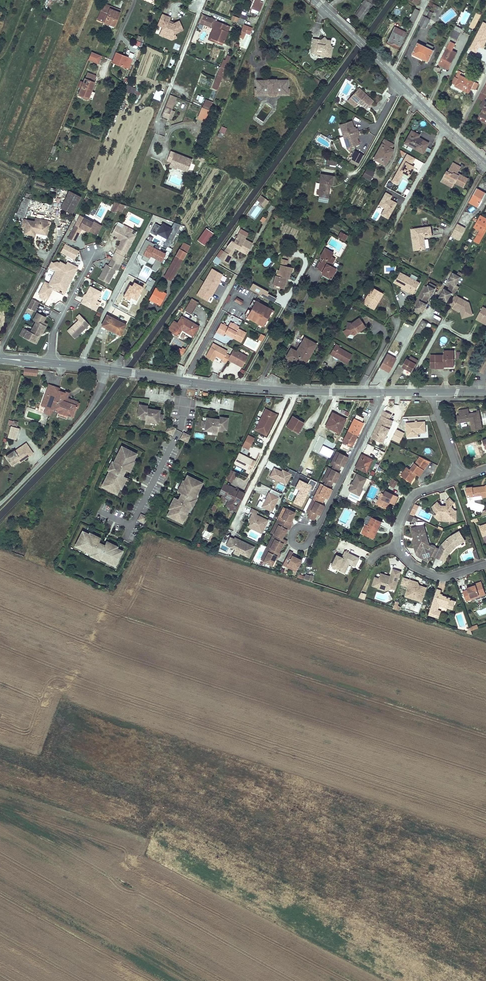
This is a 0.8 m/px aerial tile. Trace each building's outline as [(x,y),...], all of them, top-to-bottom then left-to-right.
[(9,9),(13,0),(4,0),(3,1),(7,3),(5,7),(9,9)] [(248,13),(250,13),(252,8),(259,11),(262,3),(259,2),(260,0),(253,0),(248,13)] [(364,6),(356,16),(362,20),(372,5),(365,0),(362,4),(364,6)] [(103,11),(99,21),(108,24),(108,26),(114,28),(120,13),(119,12),(111,9),(109,8),(110,6),(104,3),(101,10),(103,11)] [(362,4),(355,15),(356,16),(364,6),(362,4)] [(419,11),(415,9),(408,22),(413,25),(419,11)] [(426,28),(434,11),(431,9),(430,11),(428,15),(424,13),(419,24),(426,28)] [(476,12),(468,27),(474,29),(481,14),(476,12)] [(165,33),(167,38),(171,40),(176,38),(174,34),(183,30),(179,21),(174,23),(172,24),(168,22),(169,21),(170,18),(162,14),(158,25),(163,27),(161,31),(165,33)] [(201,15),(198,23),(213,28),(214,27),(216,21),(201,15)] [(216,21),(214,27),(216,28),(212,39),(223,44),(228,32),(226,31),(228,26),(216,21)] [(243,25),(238,37),(243,40),(248,27),(243,25)] [(456,26),(450,37),(457,40),(461,33),(460,33),(461,31),(462,29),(456,26)] [(394,27),(387,42),(392,44),(393,43),(399,46),(406,33),(394,27)] [(314,44),(313,52),(322,53),(322,56),(332,57),(333,48),(332,45),(331,45),(330,44),(328,41),(328,40),(327,37),(322,40),(315,39),(314,44)] [(432,49),(426,46),(418,43),(412,55),(415,57),(416,55),(428,61),(433,50),(432,49)] [(439,64),(443,66),(444,65),(448,67),(451,61),(452,62),(456,53),(451,50),(453,48),(449,46),(448,48),(447,48),(439,64)] [(89,59),(98,63),(101,56),(92,52),(89,59)] [(116,53),(113,63),(124,68),(124,67),(129,69),(132,60),(128,59),(128,58),(116,53)] [(220,83),(231,57),(228,56),(226,62),(224,61),(216,82),(220,83)] [(167,71),(163,80),(168,81),(172,73),(167,71)] [(459,78),(455,85),(455,86),(469,93),(472,88),(475,82),(460,75),(462,72),(459,71),(456,77),(459,78)] [(84,83),(81,89),(79,95),(88,98),(91,91),(95,83),(93,83),(96,77),(88,73),(86,80),(85,79),(84,83)] [(199,85),(209,89),(212,82),(201,78),(199,85)] [(267,81),(256,81),(257,89),(257,94),(267,94),(270,97),(273,96),(276,94),(287,94),(287,89),(287,88),(286,88),(286,84),(287,84),(287,80),(276,81),(276,79),(273,79),(273,81),(270,81),(270,79),(267,79),(267,81)] [(359,88),(357,90),(364,97),(366,95),(359,88)] [(155,100),(159,101),(163,92),(155,89),(154,93),(157,95),(155,100)] [(364,97),(357,90),(351,97),(358,104),(359,103),(367,109),(374,101),(366,95),(364,97)] [(197,101),(204,104),(205,100),(202,99),(203,97),(197,95),(195,98),(198,100),(197,101)] [(169,97),(161,116),(168,119),(171,111),(175,100),(169,97)] [(358,104),(351,97),(348,100),(355,107),(358,104)] [(202,108),(209,111),(212,103),(205,100),(204,104),(202,108)] [(198,118),(205,121),(209,111),(202,108),(198,118)] [(354,129),(353,127),(351,121),(339,124),(347,148),(359,145),(357,139),(356,136),(358,135),(359,135),(357,128),(356,129),(354,129)] [(222,126),(217,135),(222,137),(227,128),(222,126)] [(418,137),(415,136),(416,134),(411,131),(405,143),(422,153),(428,143),(418,137)] [(384,140),(374,159),(385,165),(393,150),(391,149),(393,145),(384,140)] [(344,149),(342,154),(350,158),(349,161),(359,166),(364,155),(350,148),(348,151),(344,149)] [(192,160),(170,151),(167,160),(171,162),(178,164),(177,167),(187,171),(192,160)] [(412,165),(415,158),(405,153),(391,182),(397,185),(402,177),(408,180),(414,166),(412,165)] [(337,159),(328,158),(327,165),(336,166),(337,159)] [(446,172),(442,181),(445,182),(446,186),(453,184),(454,184),(463,189),(467,180),(459,175),(458,177),(456,176),(457,174),(460,168),(453,164),(448,173),(446,172)] [(367,169),(363,176),(370,180),(374,173),(367,169)] [(321,183),(320,189),(320,191),(321,191),(320,194),(320,196),(329,197),(331,184),(333,185),(334,176),(322,174),(320,183),(321,183)] [(445,182),(442,181),(441,183),(451,189),(454,184),(453,184),(446,186),(445,182)] [(477,189),(469,203),(478,208),(485,194),(477,189)] [(389,219),(397,202),(390,199),(392,195),(384,191),(376,209),(382,212),(380,215),(389,219)] [(60,208),(71,214),(80,198),(68,192),(60,208)] [(264,208),(269,201),(260,195),(256,202),(264,208)] [(16,215),(23,218),(30,202),(24,199),(23,201),(22,202),(16,215)] [(43,210),(48,212),(51,205),(46,203),(43,210)] [(117,210),(116,211),(121,214),(125,205),(120,204),(117,210)] [(93,222),(80,215),(68,238),(75,241),(80,232),(78,231),(79,230),(82,229),(88,232),(89,231),(97,235),(99,232),(95,230),(98,223),(94,221),(93,222)] [(474,227),(480,230),(474,241),(479,244),(485,230),(485,227),(485,226),(485,218),(481,215),(479,219),(474,227)] [(25,228),(24,232),(35,234),(35,233),(47,235),(48,225),(23,220),(22,227),(25,228)] [(161,226),(155,223),(150,232),(156,235),(157,234),(161,226)] [(162,224),(161,226),(157,234),(167,239),(164,244),(169,247),(172,241),(177,231),(180,225),(174,223),(171,228),(162,224)] [(465,229),(457,224),(452,234),(457,236),(456,239),(459,240),(465,229)] [(123,229),(116,225),(112,234),(118,237),(122,239),(121,240),(117,249),(126,253),(135,235),(131,233),(123,229)] [(417,249),(426,248),(424,237),(432,235),(431,226),(414,229),(417,249)] [(213,233),(206,228),(198,240),(204,245),(213,233)] [(231,241),(227,247),(232,250),(234,246),(242,251),(241,252),(246,255),(252,244),(244,240),(245,237),(238,234),(237,237),(236,236),(234,239),(235,240),(234,242),(231,241)] [(138,254),(143,256),(142,259),(148,262),(149,259),(151,256),(156,259),(151,268),(157,271),(162,262),(166,253),(153,246),(154,243),(150,241),(146,239),(140,251),(138,254)] [(183,242),(175,256),(182,260),(190,246),(183,242)] [(79,251),(65,244),(61,252),(75,259),(79,251)] [(232,250),(227,247),(224,252),(231,256),(235,249),(241,252),(242,251),(234,246),(232,250)] [(322,271),(322,272),(324,272),(324,273),(322,274),(331,279),(336,269),(330,266),(329,265),(328,260),(329,259),(332,261),(333,258),(331,257),(333,252),(325,248),(321,256),(324,258),(321,263),(320,262),(317,268),(322,271)] [(126,253),(117,249),(111,260),(121,265),(124,258),(124,257),(126,253)] [(231,256),(224,252),(219,259),(227,263),(231,256)] [(164,276),(171,280),(182,260),(175,256),(164,276)] [(121,265),(111,260),(108,266),(106,265),(98,278),(108,283),(116,269),(118,270),(121,265)] [(53,263),(51,262),(48,267),(56,271),(49,284),(45,282),(38,294),(47,299),(52,289),(56,291),(56,290),(59,292),(61,293),(64,294),(78,268),(68,263),(66,266),(61,262),(60,264),(57,262),(53,263)] [(273,284),(275,285),(281,286),(280,288),(285,289),(286,286),(288,278),(289,279),(291,272),(292,268),(287,266),(281,265),(280,270),(278,276),(277,275),(276,275),(273,284)] [(223,275),(212,268),(196,295),(207,301),(211,296),(212,297),(221,281),(220,281),(223,275)] [(394,284),(400,287),(409,292),(408,294),(413,296),(420,284),(400,273),(394,284)] [(457,275),(454,273),(449,281),(452,283),(448,291),(445,289),(440,297),(443,299),(447,301),(452,293),(455,295),(459,287),(456,285),(461,277),(457,275)] [(427,287),(433,291),(436,286),(429,283),(427,287)] [(278,296),(252,284),(249,290),(275,302),(278,296)] [(80,303),(92,309),(95,311),(96,311),(100,302),(102,297),(99,295),(101,292),(89,286),(86,294),(83,300),(82,299),(80,303)] [(427,287),(424,286),(414,304),(416,306),(416,308),(420,310),(422,311),(426,304),(425,303),(429,295),(431,296),(433,291),(427,287)] [(150,299),(159,304),(162,300),(160,299),(164,293),(156,288),(150,299)] [(362,305),(371,310),(376,302),(378,303),(383,295),(371,288),(362,305)] [(133,295),(125,291),(121,298),(129,302),(133,295)] [(469,303),(455,295),(450,304),(453,306),(458,309),(459,308),(461,309),(460,310),(462,318),(472,315),(469,303)] [(194,296),(185,310),(191,313),(199,300),(194,296)] [(38,302),(32,299),(27,308),(34,311),(38,302)] [(272,310),(255,301),(251,308),(259,312),(257,315),(249,311),(246,318),(263,327),(272,310)] [(481,321),(482,319),(485,321),(485,308),(483,307),(477,319),(481,321)] [(45,317),(37,313),(33,320),(36,321),(31,332),(27,330),(24,337),(34,342),(37,336),(38,336),(40,333),(41,333),(42,334),(47,324),(43,322),(45,317)] [(79,314),(76,317),(79,320),(67,331),(74,338),(89,324),(79,314)] [(107,315),(102,324),(108,327),(108,329),(121,335),(126,325),(107,315)] [(182,317),(178,323),(173,320),(168,329),(173,332),(172,332),(178,336),(182,329),(193,336),(198,327),(182,317)] [(347,328),(346,334),(351,334),(354,335),(354,332),(356,330),(357,332),(365,327),(359,319),(351,324),(347,324),(347,328)] [(423,320),(415,333),(421,336),(428,323),(423,320)] [(225,333),(230,336),(231,334),(235,336),(234,338),(241,342),(246,333),(239,328),(239,327),(231,322),(228,327),(221,324),(217,332),(224,335),(225,333)] [(351,334),(346,334),(347,328),(342,331),(346,338),(351,334)] [(299,353),(297,352),(291,349),(287,357),(301,365),(306,357),(308,358),(316,344),(305,338),(299,349),(301,350),(299,353)] [(228,351),(213,344),(206,357),(214,361),(216,356),(223,360),(222,361),(226,363),(230,355),(226,354),(228,351)] [(330,355),(334,357),(335,355),(340,358),(339,360),(347,365),(352,355),(339,348),(338,350),(334,348),(330,355)] [(228,360),(233,363),(233,361),(239,364),(239,365),(242,367),(248,357),(233,350),(228,360)] [(444,368),(444,366),(444,365),(454,365),(454,359),(452,359),(452,356),(454,355),(454,351),(443,351),(443,355),(430,355),(430,368),(444,368)] [(147,359),(150,363),(157,357),(154,353),(147,359)] [(385,357),(379,367),(389,372),(396,359),(387,353),(385,357)] [(476,371),(483,375),(485,369),(485,355),(485,354),(476,371)] [(402,366),(412,372),(416,364),(409,359),(407,358),(402,366)] [(53,386),(48,384),(41,405),(44,406),(45,407),(43,412),(51,415),(53,409),(57,411),(56,415),(65,418),(66,415),(71,416),(77,401),(66,397),(67,394),(59,390),(55,389),(52,388),(53,386)] [(147,405),(139,404),(137,416),(145,417),(145,419),(144,421),(149,421),(157,422),(157,420),(161,420),(162,415),(158,414),(159,410),(153,409),(153,413),(146,412),(147,408),(147,405)] [(265,410),(255,430),(266,435),(276,415),(265,410)] [(459,416),(456,416),(457,423),(470,421),(471,430),(481,429),(478,411),(476,411),(476,412),(468,414),(467,410),(459,411),(459,416)] [(329,422),(327,427),(337,432),(342,424),(343,425),(345,419),(335,414),(330,423),(329,422)] [(347,451),(349,447),(353,440),(354,441),(360,430),(358,429),(361,422),(363,418),(356,415),(340,447),(347,451)] [(394,420),(383,415),(372,436),(381,441),(386,431),(388,433),(392,424),(394,420)] [(211,422),(212,418),(206,417),(205,421),(202,421),(201,426),(205,427),(204,430),(212,431),(217,432),(217,430),(217,428),(222,429),(225,429),(227,418),(219,416),(218,419),(218,423),(211,422)] [(301,428),(299,426),(302,422),(293,416),(286,427),(297,433),(300,429),(301,428)] [(407,438),(415,437),(414,434),(418,434),(425,433),(425,423),(406,424),(407,438)] [(174,428),(168,426),(166,431),(171,434),(174,428)] [(15,440),(19,429),(11,427),(8,438),(15,440)] [(404,435),(396,431),(391,440),(399,444),(404,435)] [(189,436),(183,433),(180,438),(186,441),(189,436)] [(248,434),(242,446),(249,449),(254,438),(248,434)] [(19,463),(33,454),(27,444),(17,450),(19,451),(16,453),(15,451),(14,451),(6,456),(10,462),(16,458),(18,461),(19,463)] [(319,452),(330,458),(333,451),(323,446),(319,452)] [(123,447),(122,449),(119,455),(117,454),(113,461),(115,462),(109,472),(108,471),(108,472),(105,478),(107,479),(104,485),(103,487),(116,493),(119,487),(121,483),(123,483),(126,477),(122,475),(117,473),(120,467),(124,469),(128,471),(131,465),(130,465),(132,460),(136,453),(123,447)] [(239,452),(234,462),(247,469),(246,471),(250,473),(253,466),(249,464),(252,459),(239,452)] [(348,457),(340,453),(335,462),(332,461),(330,464),(333,466),(339,469),(341,465),(341,464),(344,465),(348,457)] [(362,455),(356,467),(367,473),(373,461),(362,455)] [(416,462),(426,469),(430,462),(419,457),(416,462)] [(416,462),(415,464),(424,471),(426,469),(416,462)] [(405,474),(403,478),(411,483),(416,476),(419,478),(424,471),(415,464),(410,470),(407,468),(403,473),(405,474)] [(332,469),(329,467),(322,480),(325,482),(331,485),(333,481),(333,480),(335,481),(340,473),(337,472),(332,469)] [(285,484),(290,474),(282,469),(281,471),(273,468),(269,476),(285,484)] [(237,472),(231,469),(225,479),(232,482),(237,472)] [(356,474),(349,491),(357,495),(359,489),(360,490),(365,479),(356,474)] [(179,521),(180,519),(183,513),(186,514),(189,507),(188,507),(193,496),(194,497),(197,490),(195,489),(198,483),(199,481),(187,475),(184,481),(181,486),(180,485),(177,491),(186,495),(183,501),(178,499),(174,497),(171,503),(172,503),(170,508),(167,515),(179,521)] [(347,477),(342,485),(348,488),(353,480),(347,477)] [(238,491),(238,492),(235,491),(231,489),(232,487),(225,484),(220,493),(223,495),(227,497),(226,499),(229,500),(227,506),(229,507),(234,509),(237,510),(245,494),(238,491)] [(323,501),(325,497),(325,496),(328,497),(332,489),(330,488),(324,485),(321,484),(314,496),(317,498),(323,501)] [(481,489),(479,487),(473,488),(473,486),(466,487),(468,497),(482,495),(482,498),(485,497),(485,488),(481,489)] [(376,505),(384,509),(387,502),(389,503),(393,505),(397,497),(385,491),(381,499),(379,498),(376,505)] [(278,498),(268,493),(262,506),(257,503),(254,509),(258,511),(259,512),(261,507),(271,512),(278,498)] [(438,502),(434,506),(437,509),(435,512),(437,514),(435,517),(439,522),(442,522),(445,518),(448,521),(452,517),(457,517),(457,511),(453,511),(453,506),(455,504),(450,498),(447,501),(447,506),(447,509),(445,509),(443,506),(441,506),(438,502)] [(316,501),(313,499),(310,505),(313,506),(311,510),(308,509),(306,513),(309,514),(315,517),(317,514),(318,512),(320,513),(324,505),(322,504),(316,501)] [(472,502),(471,508),(483,511),(484,505),(472,502)] [(254,509),(252,508),(250,512),(252,513),(249,520),(250,523),(248,527),(255,530),(257,526),(263,529),(268,520),(256,514),(258,511),(254,509)] [(295,513),(287,509),(284,513),(281,512),(277,520),(285,524),(287,521),(290,522),(292,518),(295,513)] [(362,534),(371,538),(375,531),(377,532),(381,523),(372,519),(368,526),(366,525),(362,534)] [(285,524),(277,520),(276,523),(279,524),(274,534),(282,538),(285,532),(287,529),(284,527),(285,524)] [(423,526),(413,530),(415,538),(417,538),(417,541),(414,542),(417,550),(421,549),(430,547),(423,526)] [(100,558),(106,561),(107,559),(113,562),(115,563),(122,551),(116,548),(111,545),(112,544),(106,541),(104,545),(101,550),(95,547),(98,542),(100,538),(94,535),(93,537),(88,534),(82,531),(76,543),(78,544),(84,547),(83,550),(89,553),(90,553),(90,552),(100,557),(100,558)] [(451,542),(449,539),(441,547),(440,550),(439,551),(436,558),(446,563),(449,556),(450,555),(450,554),(455,548),(454,547),(456,545),(457,546),(461,544),(466,542),(460,532),(452,536),(454,540),(451,542)] [(282,538),(274,534),(272,537),(275,539),(270,548),(275,551),(278,552),(281,547),(283,543),(280,541),(282,538)] [(249,557),(254,547),(234,538),(234,539),(230,537),(226,545),(235,549),(233,553),(239,555),(240,553),(249,557)] [(430,547),(421,549),(421,551),(424,550),(425,552),(416,554),(416,556),(419,558),(426,562),(425,564),(428,565),(432,556),(435,549),(436,548),(436,547),(432,546),(431,546),(430,546),(430,547)] [(270,548),(267,547),(266,550),(269,551),(264,561),(272,565),(277,555),(274,554),(275,551),(270,548)] [(13,548),(12,552),(24,556),(25,553),(13,548)] [(336,569),(336,570),(344,574),(348,564),(355,567),(359,559),(344,552),(341,558),(336,569)] [(301,560),(291,555),(290,558),(287,557),(283,565),(286,566),(287,563),(297,568),(301,560)] [(341,558),(336,555),(331,566),(336,569),(341,558)] [(401,572),(393,570),(391,577),(390,579),(388,578),(389,577),(381,574),(380,579),(376,578),(373,587),(379,589),(380,586),(392,590),(395,590),(401,572)] [(305,574),(304,579),(311,582),(313,577),(305,574)] [(407,587),(409,580),(403,578),(401,585),(407,587)] [(416,584),(415,581),(411,580),(406,597),(416,600),(417,597),(423,594),(425,595),(427,590),(424,589),(425,586),(420,585),(416,584)] [(476,586),(468,589),(468,590),(463,592),(467,602),(472,600),(471,598),(485,593),(481,582),(476,584),(476,586)] [(443,591),(437,590),(429,615),(440,619),(442,612),(437,610),(439,604),(448,607),(447,609),(453,611),(455,602),(450,601),(451,599),(442,596),(443,591)]
